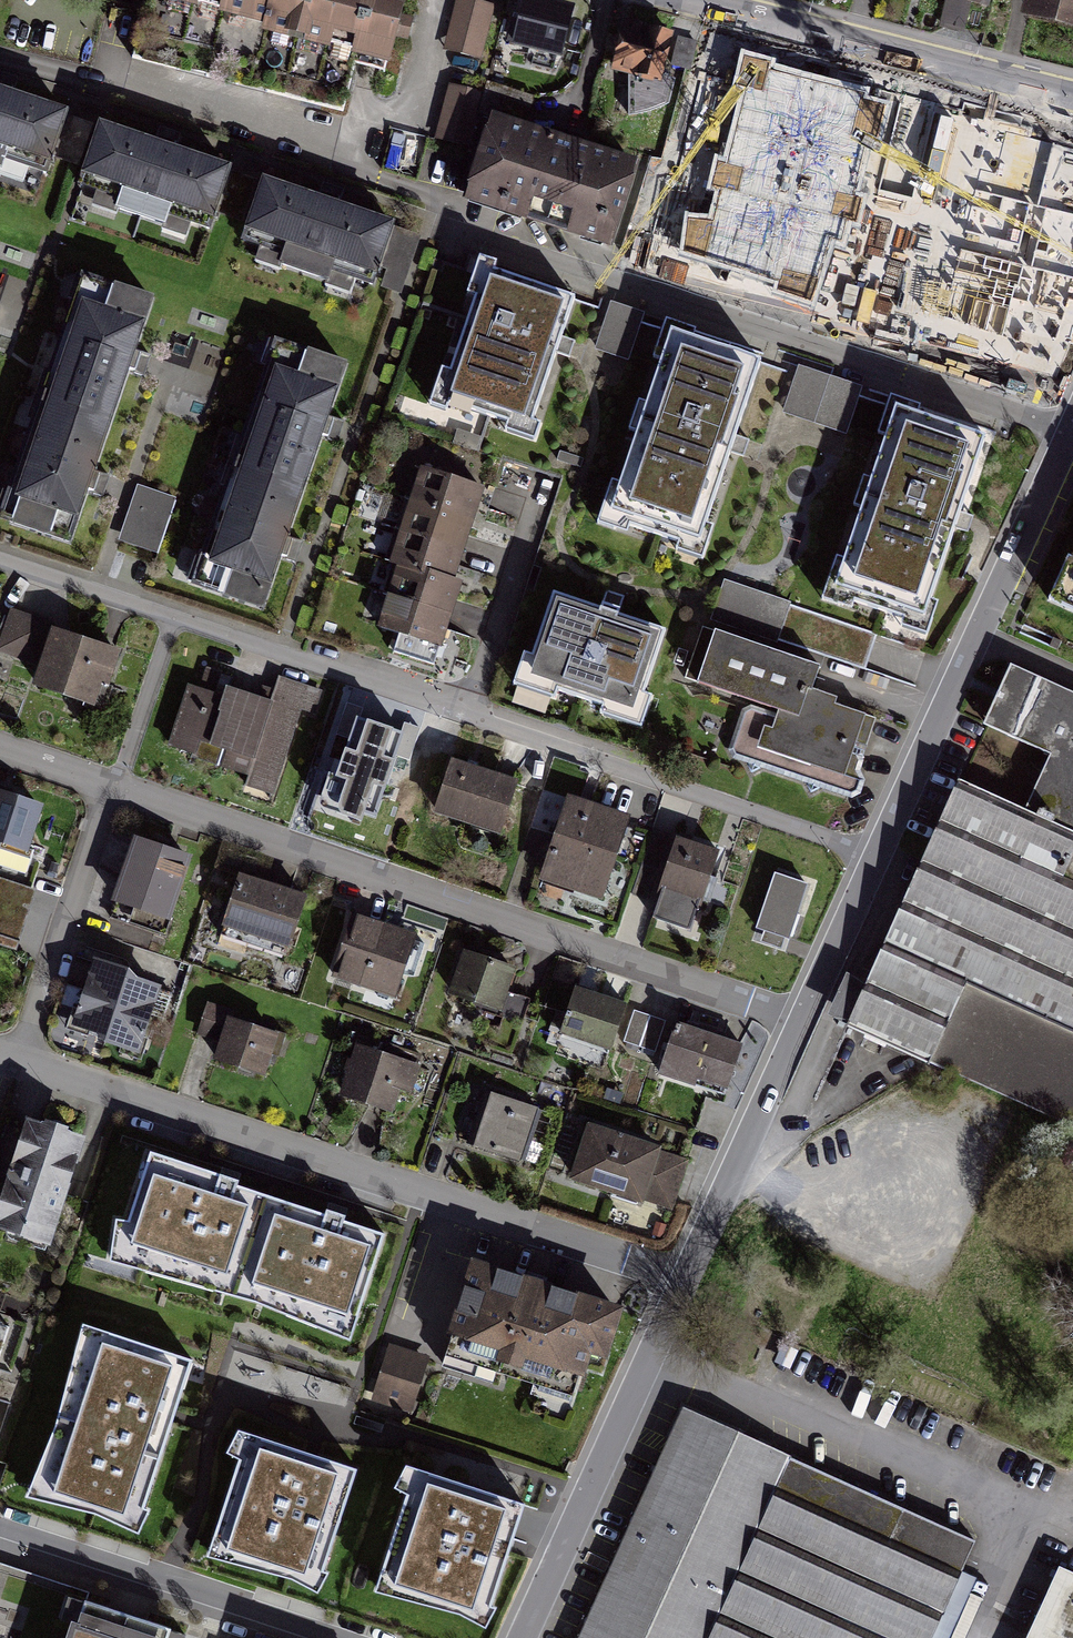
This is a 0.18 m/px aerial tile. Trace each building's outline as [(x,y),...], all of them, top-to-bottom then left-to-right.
[(134,55),(344,107),(355,62),(384,69),(386,59),(390,60),(405,0),(148,0),(134,55)] [(472,0),(458,0),(446,50),(481,58),(493,5),(472,0)] [(940,26),(954,29),(964,32),(971,0),(946,0),(940,26)] [(1026,18),(1072,28),(1072,0),(1030,0),(1026,18)] [(570,13),(522,2),(512,48),(559,59),(570,13)] [(672,34),(626,25),(616,72),(663,81),(672,34)] [(791,60),(743,51),(734,98),(783,107),(791,60)] [(902,96),(856,84),(845,130),(891,141),(902,96)] [(480,98),(449,90),(436,138),(467,146),(480,98)] [(0,94),(0,164),(51,180),(72,117),(1,94),(0,94)] [(639,162),(490,115),(464,198),(613,245),(639,162)] [(162,151),(92,131),(75,186),(208,225),(224,169),(162,151)] [(1017,172),(1003,238),(1048,248),(1041,282),(1072,289),(1072,184),(1017,172)] [(327,206),(256,184),(240,235),(375,278),(391,226),(327,206)] [(765,213),(708,195),(694,240),(751,258),(765,213)] [(911,242),(908,261),(949,269),(953,250),(911,242)] [(578,292),(477,257),(426,403),(527,438),(562,339),(578,292)] [(899,300),(759,258),(745,305),(883,348),(899,300)] [(79,277),(0,507),(0,520),(70,544),(94,474),(135,355),(153,302),(79,277)] [(611,301),(596,348),(629,358),(643,311),(611,301)] [(765,356),(662,322),(597,520),(700,553),(737,441),(765,356)] [(345,370),(276,347),(194,588),(263,611),(285,545),(326,423),(345,370)] [(993,440),(890,407),(826,604),(929,638),(967,521),(993,440)] [(861,491),(868,462),(853,459),(846,488),(861,491)] [(416,467),(407,499),(476,519),(477,516),(486,488),(416,467)] [(142,489),(123,539),(161,553),(180,503),(142,489)] [(407,499),(397,530),(466,551),(474,525),(476,519),(407,499)] [(397,530),(387,562),(457,583),(458,578),(466,551),(397,530)] [(1069,553),(1048,598),(1072,610),(1072,555),(1069,553)] [(387,562),(378,594),(447,615),(456,587),(457,583),(387,562)] [(791,601),(724,579),(711,619),(775,641),(777,638),(865,668),(870,652),(876,634),(790,605),(791,601)] [(610,605),(551,584),(513,692),(633,734),(671,626),(610,605)] [(378,594),(368,626),(437,647),(439,641),(447,615),(378,594)] [(13,613),(0,651),(0,657),(34,668),(49,625),(13,613)] [(815,664),(709,628),(689,689),(750,709),(732,760),(852,801),(880,722),(804,697),(811,676),(815,664)] [(65,638),(52,634),(33,692),(102,715),(121,657),(65,638)] [(305,705),(193,668),(166,749),(278,786),(305,705)] [(1006,670),(981,723),(1049,753),(1024,806),(959,777),(867,981),(848,1022),(847,1026),(876,1039),(933,1064),(1072,1128),(1072,700),(1006,670)] [(395,748),(351,734),(329,799),(373,814),(395,748)] [(513,785),(456,767),(438,825),(495,843),(513,785)] [(41,809),(0,795),(0,843),(26,852),(41,809)] [(630,821),(570,802),(545,881),(605,900),(630,821)] [(719,862),(672,845),(643,927),(691,943),(719,862)] [(188,864),(136,846),(115,906),(167,924),(188,864)] [(807,882),(774,872),(756,928),(789,938),(807,882)] [(306,905),(238,883),(224,927),(293,948),(306,905)] [(0,891),(0,925),(19,930),(27,898),(0,891)] [(410,941),(356,923),(337,978),(391,996),(410,941)] [(511,972),(465,957),(451,1000),(497,1015),(511,972)] [(112,974),(92,968),(71,1033),(136,1054),(157,988),(130,980),(112,974)] [(848,1022),(867,981),(847,972),(828,1013),(848,1022)] [(625,1009),(573,994),(560,1036),(612,1052),(625,1009)] [(278,1035),(206,1009),(195,1042),(207,1046),(218,1050),(212,1066),(261,1083),(278,1035)] [(665,1022),(634,1011),(624,1042),(655,1052),(665,1022)] [(738,1046),(677,1027),(660,1082),(720,1101),(738,1046)] [(419,1070),(358,1051),(343,1099),(377,1110),(394,1115),(402,1089),(412,1092),(419,1070)] [(539,1114),(491,1096),(471,1149),(519,1167),(539,1114)] [(460,1126),(476,1131),(482,1110),(466,1106),(460,1126)] [(687,1160),(585,1127),(569,1176),(671,1209),(680,1183),(687,1160)] [(25,1128),(0,1202),(0,1234),(48,1251),(83,1148),(25,1128)] [(248,1204),(152,1172),(129,1243),(225,1274),(248,1204)] [(369,1244),(274,1212),(251,1283),(346,1314),(369,1244)] [(617,1302),(464,1253),(434,1346),(571,1389),(584,1350),(600,1356),(617,1302)] [(58,1417),(27,1497),(97,1514),(137,1532),(175,1415),(193,1359),(84,1324),(58,1417)] [(427,1364),(387,1351),(372,1399),(412,1411),(427,1364)] [(686,1414),(583,1637),(933,1637),(974,1541),(686,1414)] [(356,1471),(249,1434),(209,1556),(294,1579),(317,1591),(356,1471)] [(523,1505),(414,1470),(377,1590),(459,1614),(484,1628),(508,1553),(518,1523),(523,1505)] [(1059,1564),(1027,1637),(1072,1637),(1072,1570),(1059,1564)] [(69,1599),(56,1637),(180,1637),(181,1637),(69,1599)]
